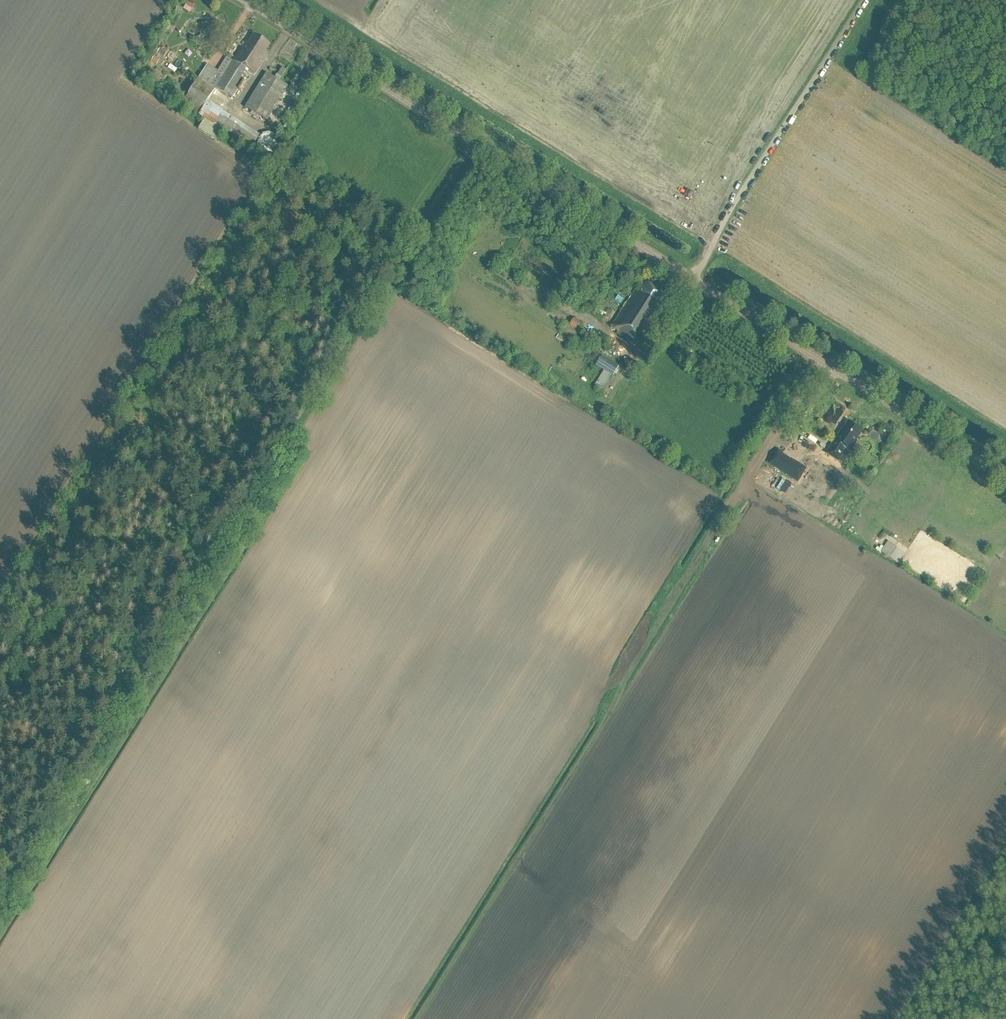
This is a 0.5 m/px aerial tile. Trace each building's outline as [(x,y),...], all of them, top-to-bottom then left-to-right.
[(187,3),(183,10),(189,14),(194,7),(187,3)] [(261,55),(267,44),(254,36),(248,45),(245,43),(233,62),(226,57),(217,72),(206,65),(182,105),(213,125),(214,124),(251,148),(259,135),(222,111),(223,111),(207,101),(215,89),(231,99),(246,75),(250,78),(253,73),(254,74),(264,57),(261,55)] [(160,48),(157,53),(164,57),(167,52),(160,48)] [(154,57),(151,62),(157,65),(160,60),(154,57)] [(277,75),(281,78),(286,70),(282,68),(277,75)] [(281,78),(277,75),(276,74),(274,78),(266,74),(245,108),(266,121),(287,86),(279,81),(281,78)] [(216,141),(222,132),(205,120),(198,130),(216,141)] [(262,154),(266,156),(271,156),(275,154),(278,150),(280,146),(279,141),(276,137),(273,135),(268,134),(263,135),(260,138),(258,142),(257,147),(259,151),(262,154)] [(500,274),(503,268),(495,263),(492,269),(500,274)] [(666,296),(646,283),(639,293),(635,290),(611,327),(640,346),(664,309),(660,306),(666,296)] [(575,328),(579,321),(574,318),(570,325),(575,328)] [(603,372),(595,386),(604,392),(619,367),(602,357),(596,367),(603,372)] [(806,369),(814,380),(823,374),(814,362),(806,369)] [(862,430),(847,421),(843,428),(842,428),(825,453),(837,461),(845,449),(849,452),(856,442),(855,441),(862,430)] [(891,423),(888,430),(893,433),(897,426),(891,423)] [(778,450),(769,464),(798,483),(807,469),(795,461),(794,463),(782,455),(783,453),(778,450)] [(888,541),(881,552),(889,558),(897,547),(888,541)]
